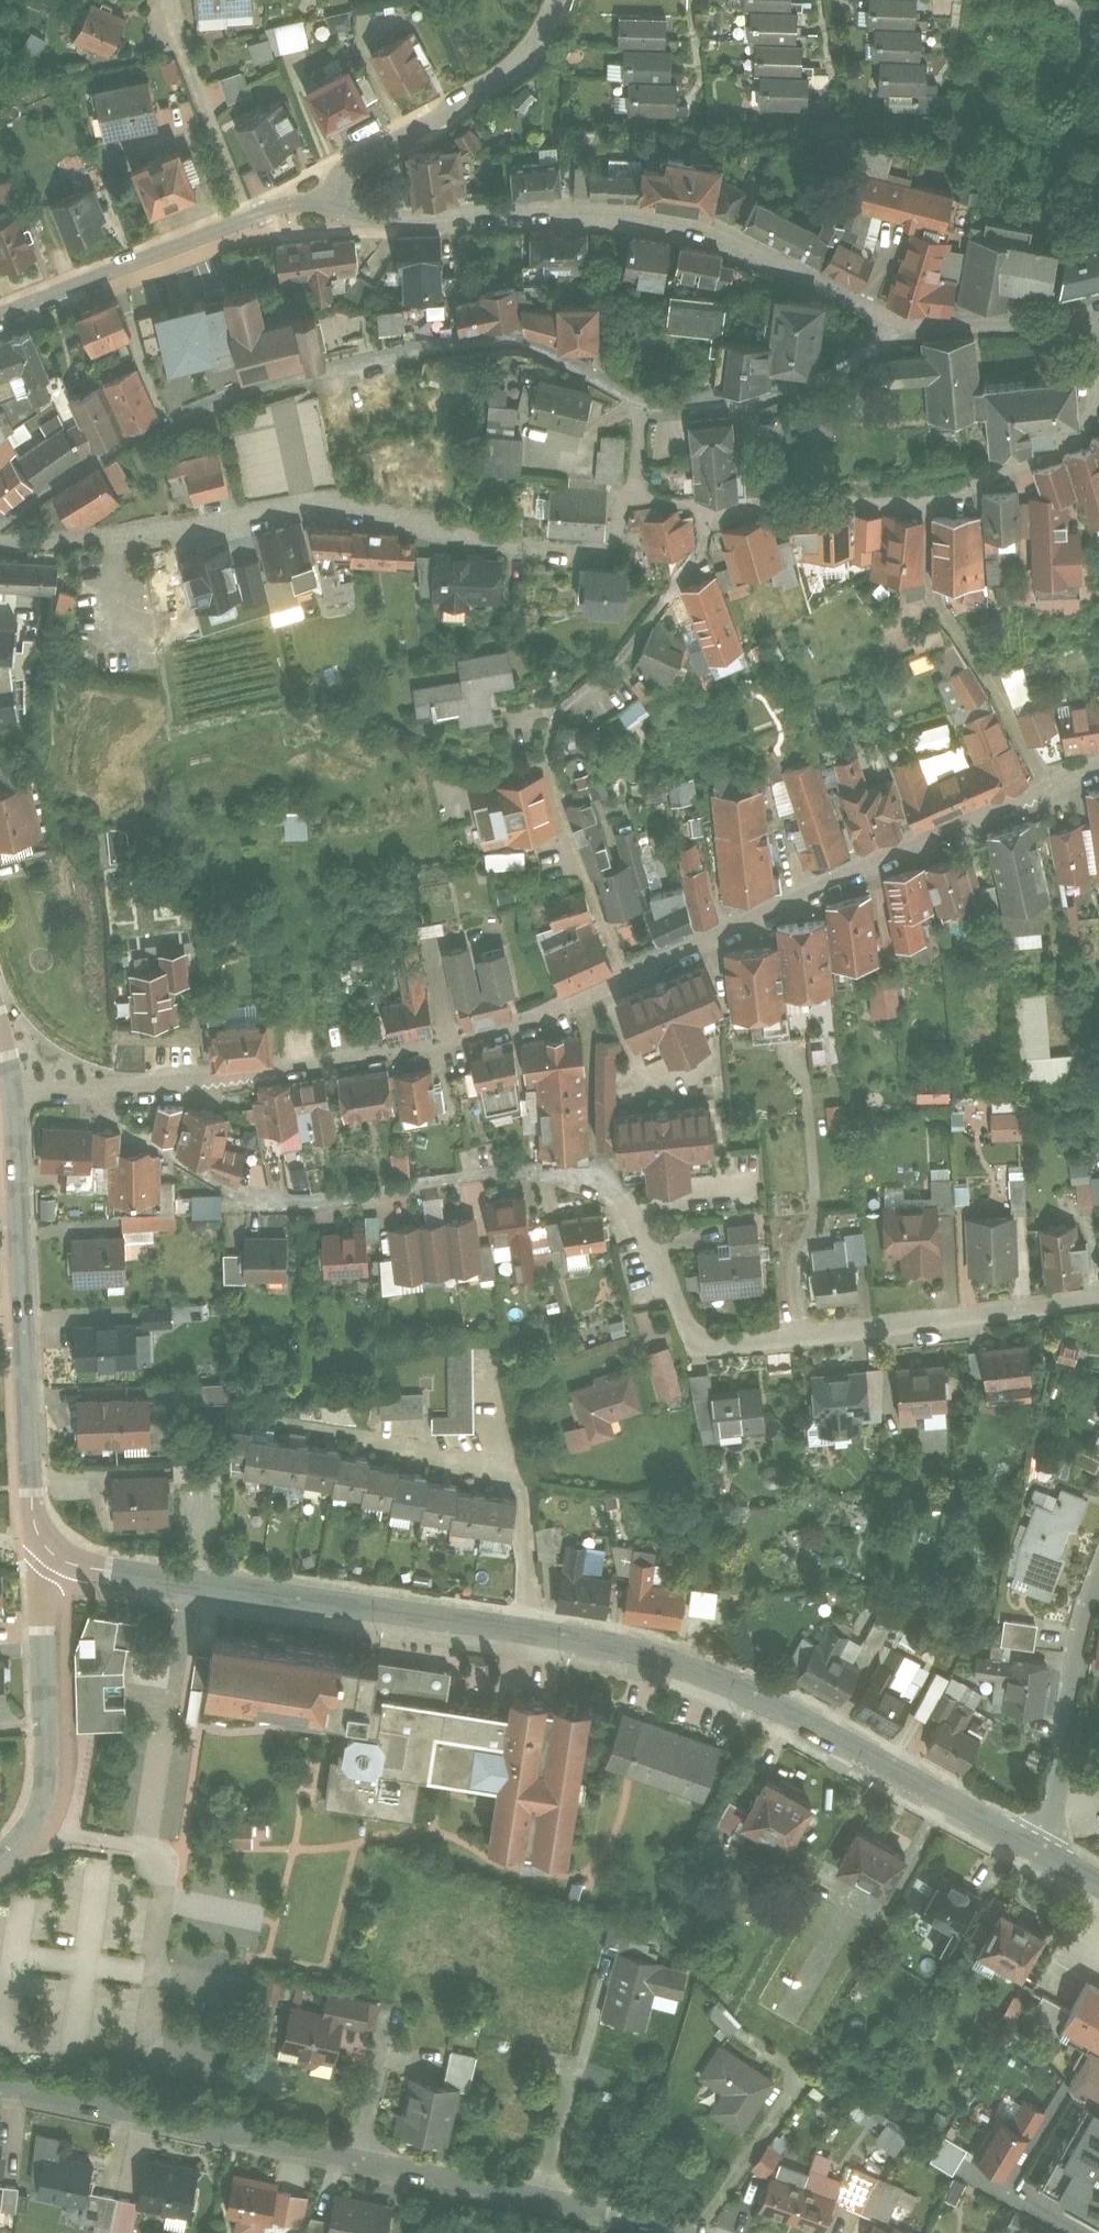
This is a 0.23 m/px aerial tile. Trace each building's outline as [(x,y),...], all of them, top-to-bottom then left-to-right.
[(189,27),(249,24),(248,0),(188,0),(189,27)] [(786,0),(740,0),(739,10),(748,10),(786,12),(786,0)] [(914,0),(867,0),(866,29),(871,29),(912,31),(914,0)] [(123,19),(85,1),(67,39),(105,58),(123,19)] [(792,45),(794,13),(786,12),(748,10),(746,42),(751,43),(792,45)] [(662,50),(663,18),(655,17),(617,15),(615,48),(621,48),(662,50)] [(261,28),(271,55),(305,46),(300,32),(278,24),(261,28)] [(916,64),(917,31),(912,31),(871,29),(869,61),(878,62),(916,64)] [(388,97),(426,77),(421,67),(428,63),(413,35),(406,39),(401,30),(363,50),(388,97)] [(58,66),(0,37),(0,53),(52,79),(58,66)] [(796,78),(797,45),(792,45),(751,43),(749,75),(758,76),(796,78)] [(665,83),(667,51),(662,50),(621,48),(619,80),(627,81),(665,83)] [(320,129),(364,106),(340,61),(296,84),(320,129)] [(922,97),(924,64),(916,64),(878,62),(876,94),(884,95),(883,117),(908,118),(909,96),(922,97)] [(248,85),(258,109),(277,101),(284,98),(270,67),(236,73),(242,88),(248,85)] [(87,85),(98,136),(152,124),(141,73),(87,85)] [(802,110),(804,78),(796,78),(758,76),(756,108),(802,110)] [(672,116),(673,83),(665,83),(627,81),(625,113),(672,116)] [(249,166),(297,144),(277,101),(258,109),(229,122),(249,166)] [(55,129),(51,117),(41,121),(45,133),(55,129)] [(466,126),(450,134),(459,150),(474,142),(466,126)] [(839,198),(936,222),(946,184),(904,173),(906,165),(905,150),(905,147),(855,134),(845,173),(839,198)] [(121,163),(110,137),(86,147),(96,173),(121,163)] [(145,213),(193,193),(185,174),(194,171),(185,149),(176,152),(172,142),(124,162),(145,213)] [(507,198),(559,194),(555,146),(552,147),(552,143),(533,145),(534,148),(503,151),(507,198)] [(411,152),(412,160),(406,161),(410,203),(458,198),(453,148),(411,152)] [(631,197),(708,211),(714,179),(717,159),(658,148),(656,160),(635,157),(634,170),(631,197)] [(634,170),(631,169),(632,162),(583,157),(583,164),(569,163),(570,195),(626,197),(631,197),(634,170)] [(726,220),(744,186),(717,172),(714,179),(708,211),(726,220)] [(45,198),(65,246),(101,231),(94,214),(100,212),(89,185),(83,187),(81,183),(45,198)] [(737,223),(815,265),(835,227),(841,215),(819,204),(809,222),(753,193),(737,223)] [(1035,292),(1041,239),(1024,238),(1028,212),(981,204),(976,230),(963,228),(961,239),(958,258),(951,299),(1003,308),(1007,285),(1035,292)] [(31,258),(24,241),(30,238),(24,223),(17,225),(11,211),(0,216),(0,271),(31,258)] [(893,256),(882,298),(917,307),(946,310),(948,279),(951,269),(946,268),(949,256),(958,258),(961,239),(907,222),(898,257),(893,256)] [(583,261),(583,225),(527,225),(527,265),(537,265),(537,261),(583,261)] [(835,227),(815,265),(853,284),(869,253),(854,246),(858,239),(835,227)] [(1098,279),(1098,231),(1061,239),(1053,289),(1098,279)] [(660,286),(668,239),(624,232),(616,279),(660,286)] [(439,300),(437,261),(436,234),(392,235),(393,271),(396,270),(397,293),(397,302),(439,300)] [(275,286),(303,283),(309,303),(331,301),(324,280),(356,277),(351,237),(271,246),(275,286)] [(726,284),(726,281),(736,281),(736,267),(729,267),(730,261),(717,259),(719,251),(676,243),(671,274),(726,284)] [(377,290),(356,277),(346,293),(360,302),(363,296),(371,301),(377,290)] [(449,296),(455,329),(515,318),(517,318),(513,295),(510,278),(472,285),(473,291),(449,296)] [(236,380),(320,361),(307,301),(284,306),(285,310),(259,315),(252,281),(219,288),(218,284),(160,297),(175,353),(190,350),(188,340),(225,332),(236,380)] [(721,292),(665,285),(660,322),(716,329),(721,292)] [(811,370),(819,294),(769,289),(764,331),(712,329),(708,378),(765,379),(766,365),(811,370)] [(397,293),(377,290),(371,301),(397,302),(397,293)] [(593,342),(592,291),(549,292),(549,306),(550,335),(550,343),(593,342)] [(515,318),(517,326),(550,335),(549,306),(513,295),(517,318),(515,318)] [(110,297),(70,313),(87,355),(127,338),(110,297)] [(372,307),(375,331),(403,328),(400,304),(372,307)] [(26,329),(0,338),(0,377),(3,376),(17,371),(28,401),(31,400),(46,395),(39,376),(42,375),(26,329)] [(1074,418),(1070,369),(974,377),(970,332),(914,337),(915,345),(884,348),(886,380),(917,377),(920,411),(981,406),(984,445),(1027,442),(1026,434),(1048,432),(1047,420),(1074,418)] [(156,418),(133,365),(98,381),(121,433),(156,418)] [(581,417),(591,379),(539,366),(530,405),(581,417)] [(0,397),(0,435),(38,410),(31,400),(28,401),(17,371),(3,376),(11,393),(0,397)] [(119,434),(94,382),(65,395),(76,419),(90,448),(119,434)] [(511,394),(482,392),(477,458),(514,460),(517,424),(509,423),(511,394)] [(730,489),(730,445),(727,408),(681,412),(684,448),(688,448),(689,489),(730,489)] [(37,482),(90,448),(76,419),(62,428),(53,414),(36,425),(41,432),(16,449),(37,482)] [(259,478),(247,438),(270,431),(265,414),(222,427),(239,484),(259,478)] [(582,461),(609,464),(613,420),(586,418),(582,461)] [(1057,450),(1059,455),(1070,490),(1073,497),(1079,495),(1086,517),(1098,513),(1098,427),(1084,432),(1087,441),(1057,450)] [(215,442),(160,453),(164,476),(181,473),(186,495),(224,487),(215,442)] [(0,457),(0,500),(24,483),(3,454),(0,457)] [(1059,455),(1030,465),(1037,487),(1046,487),(1046,492),(1064,492),(1070,490),(1059,455)] [(96,461),(47,491),(71,531),(121,500),(115,490),(127,483),(111,457),(99,465),(96,461)] [(545,518),(600,521),(602,479),(546,477),(545,518)] [(1015,486),(976,487),(976,509),(977,531),(1016,530),(1015,486)] [(1037,487),(1024,487),(1026,554),(1027,573),(1076,572),(1074,518),(1064,518),(1064,492),(1046,492),(1046,487),(1037,487)] [(674,502),(651,509),(651,501),(631,502),(631,514),(642,551),(692,537),(683,505),(676,507),(674,502)] [(875,541),(877,508),(780,509),(780,526),(810,526),(810,545),(817,545),(818,557),(844,557),(844,544),(849,544),(849,550),(867,549),(867,540),(875,541)] [(866,569),(898,571),(902,592),(920,589),(917,572),(921,510),(877,508),(875,541),(867,540),(867,549),(866,569)] [(766,509),(715,522),(727,565),(790,548),(784,526),(771,530),(766,509)] [(976,509),(926,510),(928,579),(978,577),(977,531),(976,509)] [(307,537),(316,567),(334,562),(327,538),(344,539),(346,517),(346,514),(304,512),(307,537)] [(312,572),(297,513),(249,525),(253,546),(261,577),(268,601),(294,595),(289,577),(312,572)] [(394,520),(346,517),(344,539),(343,554),(391,557),(392,553),(409,554),(410,528),(393,527),(394,520)] [(235,551),(229,526),(186,537),(200,593),(261,577),(253,546),(235,551)] [(429,539),(428,545),(412,544),(414,582),(427,582),(426,587),(434,588),(434,593),(463,594),(463,589),(495,590),(497,542),(465,541),(466,537),(450,536),(450,540),(429,539)] [(993,548),(981,549),(981,574),(994,573),(993,548)] [(622,551),(579,549),(576,596),(619,598),(622,551)] [(0,553),(0,585),(50,589),(52,557),(0,553)] [(736,638),(712,568),(678,580),(702,649),(736,638)] [(744,569),(725,575),(729,590),(749,584),(744,569)] [(79,585),(61,580),(53,609),(71,614),(79,585)] [(627,663),(663,679),(682,635),(647,619),(627,663)] [(0,621),(0,693),(18,691),(17,675),(35,674),(35,637),(22,637),(22,657),(16,657),(18,622),(0,621)] [(513,663),(508,633),(460,640),(463,659),(414,667),(418,695),(435,692),(436,697),(460,693),(462,705),(496,700),(491,666),(513,663)] [(983,687),(963,654),(941,668),(962,700),(983,687)] [(1014,699),(1026,731),(1050,722),(1037,689),(1014,699)] [(18,691),(0,693),(0,712),(21,710),(18,691)] [(1059,746),(1098,740),(1098,731),(1094,693),(1062,698),(1064,708),(1054,710),(1059,746)] [(908,827),(1024,778),(994,707),(987,710),(984,703),(960,713),(963,720),(955,723),(970,759),(923,778),(910,748),(885,758),(898,789),(893,791),(908,827)] [(910,722),(916,743),(953,732),(947,711),(910,722)] [(0,738),(0,776),(4,781),(27,777),(25,772),(0,738)] [(745,754),(746,762),(748,779),(761,778),(767,776),(759,756),(757,749),(745,754)] [(855,750),(830,758),(841,798),(836,799),(845,831),(850,830),(854,845),(899,831),(893,811),(897,809),(884,769),(877,771),(876,768),(862,772),(855,750)] [(772,751),(759,756),(767,776),(779,772),(777,766),(772,751)] [(793,844),(800,863),(846,846),(812,757),(811,753),(777,766),(779,772),(801,840),(793,844)] [(705,767),(707,784),(701,784),(714,894),(777,886),(774,866),(766,867),(756,786),(749,787),(748,779),(746,762),(705,767)] [(582,766),(571,769),(574,782),(586,779),(582,766)] [(659,770),(623,778),(627,795),(648,790),(649,796),(664,792),(659,770)] [(549,817),(541,775),(534,776),(533,771),(496,779),(497,784),(469,789),(473,812),(479,840),(535,829),(533,820),(549,817)] [(688,773),(662,776),(665,797),(686,795),(686,790),(690,790),(688,773)] [(0,782),(0,851),(24,845),(22,834),(39,830),(27,777),(4,781),(0,782)] [(1079,785),(1084,817),(1093,870),(1093,874),(1095,873),(1097,882),(1098,882),(1098,780),(1079,785)] [(590,791),(559,803),(584,869),(588,868),(615,858),(590,791)] [(305,828),(304,800),(282,801),(283,829),(305,828)] [(997,904),(1000,903),(1001,940),(1036,939),(1035,895),(1048,891),(1044,878),(1052,876),(1044,823),(1042,812),(1028,814),(978,830),(997,904)] [(1093,870),(1084,817),(1044,823),(1052,876),(1093,870)] [(643,872),(639,856),(651,853),(646,835),(634,838),(629,820),(610,826),(618,857),(615,858),(588,868),(600,911),(640,900),(633,875),(643,872)] [(692,837),(670,842),(688,921),(713,915),(701,862),(698,863),(692,837)] [(521,862),(520,845),(480,847),(482,865),(521,862)] [(961,857),(958,847),(918,861),(932,902),(933,907),(974,894),(968,877),(975,874),(969,855),(961,857)] [(932,902),(918,861),(877,870),(887,942),(920,935),(914,906),(932,902)] [(676,878),(644,886),(651,914),(644,917),(655,938),(688,921),(682,902),(676,878)] [(579,883),(541,893),(548,922),(587,912),(579,883)] [(873,956),(865,892),(818,897),(819,913),(825,961),(873,956)] [(532,931),(557,989),(610,967),(587,913),(571,920),(573,926),(562,931),(557,920),(532,931)] [(825,961),(819,913),(770,918),(772,937),(777,989),(803,986),(805,1001),(829,999),(825,961)] [(413,934),(439,932),(438,918),(412,921),(413,934)] [(418,989),(412,936),(392,938),(397,992),(375,996),(382,1035),(428,1027),(422,988),(418,989)] [(777,989),(772,937),(717,943),(724,1009),(742,1007),(745,1039),(782,1035),(777,989)] [(463,938),(440,943),(457,1023),(509,1012),(503,985),(511,983),(502,941),(470,948),(476,976),(471,977),(463,938)] [(158,962),(123,966),(128,1019),(175,1014),(172,977),(185,976),(182,945),(156,947),(158,962)] [(698,954),(607,994),(628,1041),(652,1031),(662,1056),(706,1037),(695,1012),(719,1002),(698,954)] [(867,972),(869,1007),(899,1006),(897,970),(867,972)] [(1040,985),(1009,987),(1015,1087),(1073,1083),(1071,1050),(1044,1052),(1040,985)] [(214,1057),(275,1050),(269,1004),(259,1005),(258,1002),(217,1007),(217,1010),(208,1011),(214,1057)] [(586,1148),(582,1067),(578,1025),(517,1031),(521,1074),(532,1073),(535,1151),(586,1148)] [(515,1069),(509,1038),(499,1040),(498,1035),(475,1040),(476,1045),(466,1047),(472,1077),(475,1077),(479,1099),(517,1091),(513,1069),(515,1069)] [(609,1036),(591,1036),(592,1139),(611,1138),(608,1105),(609,1036)] [(391,1106),(383,1061),(333,1070),(341,1115),(391,1106)] [(434,1105),(427,1062),(388,1069),(395,1112),(396,1112),(398,1124),(417,1121),(415,1109),(434,1105)] [(290,1089),(295,1123),(297,1134),(333,1128),(323,1072),(293,1077),(295,1088),(290,1089)] [(295,1088),(293,1077),(253,1083),(255,1095),(248,1096),(253,1130),(295,1123),(290,1089),(295,1088)] [(211,1156),(208,1167),(239,1175),(247,1145),(225,1140),(232,1110),(160,1091),(151,1128),(176,1135),(173,1146),(211,1156)] [(711,1146),(706,1096),(608,1105),(611,1138),(613,1154),(640,1151),(643,1180),(686,1176),(683,1148),(711,1146)] [(992,1135),(1022,1133),(1020,1098),(990,1100),(992,1135)] [(88,1123),(36,1122),(35,1166),(87,1168),(87,1157),(108,1158),(107,1199),(155,1201),(155,1177),(156,1153),(146,1152),(146,1149),(116,1148),(116,1128),(88,1127),(88,1123)] [(1089,1206),(1085,1161),(1064,1163),(1066,1185),(1071,1185),(1073,1207),(1089,1206)] [(919,1205),(877,1207),(880,1256),(895,1255),(896,1270),(937,1268),(934,1213),(950,1212),(950,1204),(949,1185),(948,1174),(927,1176),(928,1195),(918,1196),(919,1205)] [(1019,1176),(1004,1177),(1006,1201),(1021,1200),(1019,1176)] [(155,1201),(155,1210),(176,1210),(175,1192),(176,1177),(155,1177),(155,1201)] [(965,1184),(949,1185),(950,1204),(966,1203),(965,1184)] [(188,1191),(175,1192),(176,1210),(189,1210),(189,1212),(218,1211),(217,1192),(188,1194),(188,1191)] [(525,1195),(487,1200),(494,1255),(514,1252),(517,1270),(535,1267),(525,1195)] [(962,1215),(965,1273),(1012,1271),(1011,1234),(1024,1233),(1023,1207),(1005,1208),(1005,1212),(962,1215)] [(155,1210),(123,1211),(123,1225),(177,1224),(176,1210),(155,1210)] [(607,1242),(602,1211),(564,1216),(564,1218),(568,1244),(568,1248),(607,1242)] [(394,1254),(396,1271),(401,1271),(480,1260),(474,1213),(390,1225),(394,1254)] [(568,1244),(564,1218),(546,1221),(550,1247),(568,1244)] [(761,1295),(753,1222),(723,1225),(725,1249),(693,1252),(695,1271),(687,1272),(688,1288),(698,1297),(698,1301),(761,1295)] [(1074,1224),(1035,1228),(1040,1281),(1080,1277),(1078,1261),(1084,1260),(1082,1239),(1076,1239),(1074,1224)] [(364,1227),(318,1230),(321,1273),(366,1270),(364,1227)] [(242,1281),(242,1275),(282,1275),(282,1234),(239,1233),(239,1252),(217,1253),(218,1282),(242,1281)] [(67,1236),(69,1285),(121,1283),(120,1257),(127,1257),(126,1240),(119,1240),(119,1234),(67,1236)] [(805,1247),(812,1303),(856,1297),(851,1260),(835,1262),(833,1244),(805,1247)] [(396,1271),(394,1254),(383,1255),(383,1287),(402,1284),(401,1271),(396,1271)] [(143,1304),(143,1323),(173,1322),(172,1303),(143,1304)] [(77,1319),(78,1367),(135,1366),(135,1318),(77,1319)] [(1077,1344),(1057,1338),(1051,1358),(1070,1364),(1077,1344)] [(1023,1339),(976,1344),(980,1386),(1018,1382),(1019,1398),(1029,1397),(1023,1339)] [(647,1350),(658,1396),(682,1390),(670,1344),(647,1350)] [(468,1432),(469,1346),(444,1346),(444,1414),(429,1414),(429,1432),(468,1432)] [(906,1362),(892,1363),(896,1420),(911,1419),(910,1406),(914,1405),(914,1415),(929,1414),(928,1404),(942,1404),(941,1391),(947,1391),(946,1373),(940,1374),(939,1360),(925,1361),(924,1358),(906,1359),(906,1362)] [(821,1370),(806,1371),(809,1417),(813,1416),(813,1429),(832,1428),(833,1434),(847,1433),(847,1427),(857,1426),(857,1414),(866,1413),(866,1404),(878,1404),(879,1363),(844,1367),(844,1371),(822,1372),(821,1370)] [(586,1435),(587,1437),(615,1429),(610,1414),(645,1403),(633,1365),(570,1385),(579,1415),(571,1417),(578,1438),(586,1435)] [(191,1403),(223,1402),(223,1383),(191,1384),(191,1403)] [(761,1386),(713,1391),(714,1397),(717,1426),(717,1430),(765,1426),(761,1386)] [(103,1396),(75,1397),(76,1445),(166,1444),(165,1421),(145,1421),(145,1396),(124,1396),(124,1389),(103,1390),(103,1396)] [(377,1420),(420,1419),(420,1392),(377,1393),(377,1420)] [(717,1426),(714,1397),(694,1399),(697,1428),(717,1426)] [(445,1522),(508,1531),(513,1496),(451,1486),(452,1482),(421,1477),(422,1473),(392,1468),(393,1464),(362,1459),(363,1454),(333,1449),(333,1447),(246,1433),(246,1427),(226,1424),(223,1443),(240,1445),(236,1469),(327,1483),(327,1486),(357,1491),(356,1495),(387,1500),(386,1505),(416,1509),(415,1513),(446,1518),(445,1522)] [(1067,1458),(1053,1452),(1047,1470),(1061,1475),(1067,1458)] [(173,1459),(173,1475),(209,1476),(209,1459),(173,1459)] [(171,1472),(115,1474),(117,1526),(173,1523),(171,1472)] [(1044,1597),(1060,1554),(1054,1552),(1064,1526),(1070,1528),(1082,1496),(1056,1487),(1048,1509),(1023,1500),(1020,1509),(1026,1511),(1016,1538),(1009,1584),(1044,1597)] [(598,1505),(603,1533),(617,1530),(613,1512),(607,1513),(605,1504),(598,1505)] [(557,1524),(530,1528),(533,1561),(561,1557),(564,1543),(557,1524)] [(630,1558),(631,1545),(607,1542),(605,1555),(630,1558)] [(550,1611),(603,1619),(609,1576),(596,1574),(600,1548),(564,1543),(561,1557),(560,1569),(556,1568),(550,1611)] [(619,1618),(672,1626),(678,1587),(663,1585),(666,1560),(650,1558),(651,1548),(631,1545),(630,1558),(627,1580),(624,1580),(619,1618)] [(919,1571),(906,1571),(905,1584),(919,1584),(919,1571)] [(747,1595),(745,1580),(726,1582),(728,1597),(747,1595)] [(714,1611),(718,1587),(692,1583),(688,1607),(714,1611)] [(78,1725),(127,1724),(126,1701),(106,1701),(106,1679),(126,1678),(126,1665),(123,1665),(127,1642),(142,1645),(147,1618),(89,1608),(76,1642),(76,1666),(78,1725)] [(873,1614),(860,1639),(875,1646),(887,1622),(873,1614)] [(1029,1649),(1032,1622),(999,1618),(995,1645),(1029,1649)] [(1097,1618),(1088,1663),(1098,1665),(1098,1618),(1097,1618)] [(792,1674),(837,1699),(856,1665),(831,1652),(842,1631),(824,1621),(813,1641),(811,1640),(792,1674)] [(195,1689),(333,1709),(319,1801),(409,1815),(415,1774),(490,1785),(482,1840),(563,1852),(585,1706),(504,1693),(501,1708),(433,1698),(434,1689),(401,1684),(403,1670),(381,1666),(377,1690),(364,1688),(370,1653),(204,1628),(195,1689)] [(850,1710),(887,1732),(899,1711),(895,1708),(902,1697),(879,1683),(885,1673),(904,1684),(917,1662),(888,1645),(850,1710)] [(1038,1715),(1044,1665),(969,1656),(967,1675),(1000,1679),(996,1710),(1038,1715)] [(920,1723),(926,1714),(946,1679),(933,1671),(907,1716),(920,1723)] [(920,1749),(956,1770),(975,1736),(960,1727),(968,1713),(951,1703),(943,1717),(940,1715),(950,1697),(970,1707),(978,1694),(947,1676),(946,1679),(926,1714),(937,1720),(920,1749)] [(717,1742),(619,1706),(599,1760),(698,1796),(717,1742)] [(811,1801),(757,1771),(737,1807),(723,1799),(709,1823),(776,1862),(811,1801)] [(225,1821),(225,1847),(249,1847),(250,1821),(225,1821)] [(849,1825),(827,1864),(881,1893),(902,1854),(849,1825)] [(978,1892),(937,1869),(913,1912),(936,1925),(925,1945),(946,1956),(964,1924),(960,1922),(978,1892)] [(1042,1930),(994,1903),(968,1950),(1015,1977),(1042,1930)] [(613,1950),(619,1952),(626,1926),(605,1921),(598,1946),(613,1950)] [(613,1950),(595,2016),(638,2028),(648,1993),(674,2000),(682,1968),(619,1952),(613,1950)] [(1081,1977),(1062,2010),(1054,2024),(1090,2046),(1098,2051),(1098,1988),(1081,1977)] [(330,2061),(337,2027),(357,2031),(364,2001),(320,1992),(317,2009),(285,2002),(275,2049),(330,2061)] [(1054,2024),(1062,2010),(1037,1996),(1036,1997),(1027,1992),(1016,2009),(1026,2015),(1025,2017),(1049,2032),(1054,2024)] [(726,2033),(740,2019),(719,1998),(705,2011),(726,2033)] [(702,2111),(736,2134),(771,2080),(713,2041),(690,2077),(714,2092),(702,2111)] [(1090,2046),(1070,2082),(1093,2095),(1098,2098),(1098,2051),(1090,2046)] [(445,2051),(438,2083),(454,2086),(453,2090),(463,2092),(471,2057),(445,2051)] [(402,2075),(390,2130),(442,2141),(453,2090),(454,2086),(438,2083),(402,2075)] [(1093,2095),(1047,2180),(1098,2208),(1098,2098),(1093,2095)] [(845,2109),(861,2118),(868,2108),(852,2099),(845,2109)] [(968,2156),(1000,2175),(1039,2111),(1019,2099),(1004,2123),(993,2115),(968,2156)] [(857,2123),(876,2135),(889,2117),(869,2106),(868,2108),(861,2118),(857,2123)] [(874,2138),(896,2154),(911,2133),(889,2117),(876,2135),(874,2138)] [(81,2190),(87,2159),(55,2153),(58,2137),(33,2133),(24,2179),(33,2181),(30,2199),(78,2208),(81,2190)] [(930,2158),(952,2172),(967,2148),(945,2134),(930,2158)] [(763,2143),(745,2170),(760,2180),(778,2153),(763,2143)] [(833,2156),(817,2150),(809,2170),(803,2185),(835,2197),(842,2179),(826,2173),(833,2156)] [(133,2200),(132,2205),(184,2215),(193,2165),(142,2155),(133,2200)] [(759,2208),(823,2230),(835,2197),(803,2185),(809,2170),(780,2159),(774,2175),(771,2174),(759,2208)] [(872,2218),(883,2224),(887,2217),(901,2224),(914,2197),(889,2184),(854,2169),(839,2205),(872,2218)] [(278,2178),(235,2170),(227,2210),(237,2212),(235,2227),(263,2232),(266,2218),(270,2219),(271,2216),(276,2188),(278,2178)] [(944,2196),(957,2202),(966,2183),(953,2177),(944,2196)] [(11,2212),(14,2186),(0,2184),(0,2211),(11,2212)] [(308,2194),(276,2188),(271,2216),(303,2222),(308,2194)] [(81,2190),(78,2208),(76,2218),(107,2223),(112,2196),(81,2190)] [(334,2190),(328,2218),(325,2232),(387,2232),(393,2201),(334,2190)] [(112,2196),(107,2223),(106,2227),(127,2231),(132,2205),(133,2200),(112,2196)] [(1014,2232),(1020,2232),(1028,2218),(1014,2211),(1005,2228),(1014,2232)] [(328,2218),(313,2214),(307,2232),(325,2232),(328,2218)] [(883,2224),(872,2218),(864,2232),(903,2232),(883,2224)]
